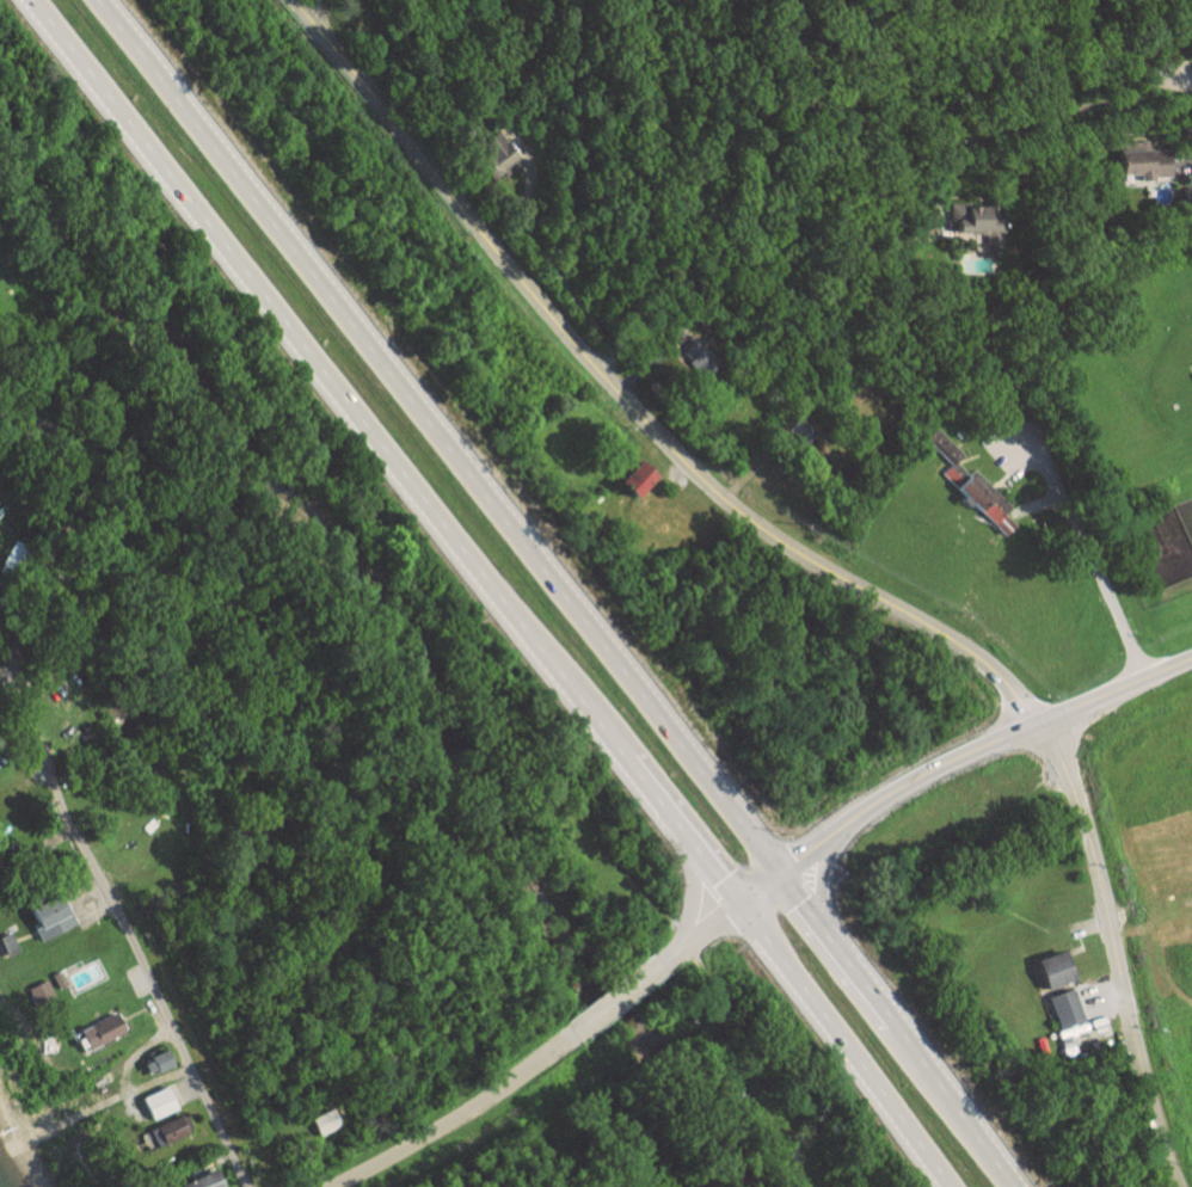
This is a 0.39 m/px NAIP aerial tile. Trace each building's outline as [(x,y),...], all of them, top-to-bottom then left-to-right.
[(503,180),(526,166),(504,130),(481,144),(503,180)] [(1120,176),(1139,175),(1139,179),(1174,178),(1173,150),(1119,151),(1120,176)] [(985,233),(985,246),(999,246),(999,217),(995,217),(995,205),(954,205),(954,233),(985,233)] [(686,354),(694,360),(690,365),(705,379),(721,362),(698,341),(686,354)] [(809,445),(818,431),(791,415),(783,430),(809,445)] [(1015,509),(975,472),(970,476),(958,465),(965,456),(936,429),(925,440),(951,464),(942,473),(1010,535),(1018,527),(1007,517),(1015,509)] [(643,498),(663,476),(645,461),(625,482),(643,498)] [(79,924),(65,894),(35,908),(41,922),(36,925),(44,941),(79,924)] [(1080,980),(1070,950),(1041,959),(1051,988),(1080,980)] [(56,996),(49,980),(29,989),(36,1005),(56,996)] [(1086,1020),(1076,989),(1051,997),(1062,1028),(1086,1020)] [(128,1034),(121,1014),(84,1026),(91,1047),(128,1034)] [(146,1061),(152,1075),(177,1064),(171,1049),(146,1061)] [(145,1098),(156,1120),(181,1107),(170,1085),(145,1098)] [(344,1126),(336,1108),(315,1118),(323,1135),(344,1126)] [(188,1115),(153,1129),(160,1147),(195,1132),(188,1115)] [(222,1170),(186,1182),(187,1186),(227,1186),(222,1170)]
